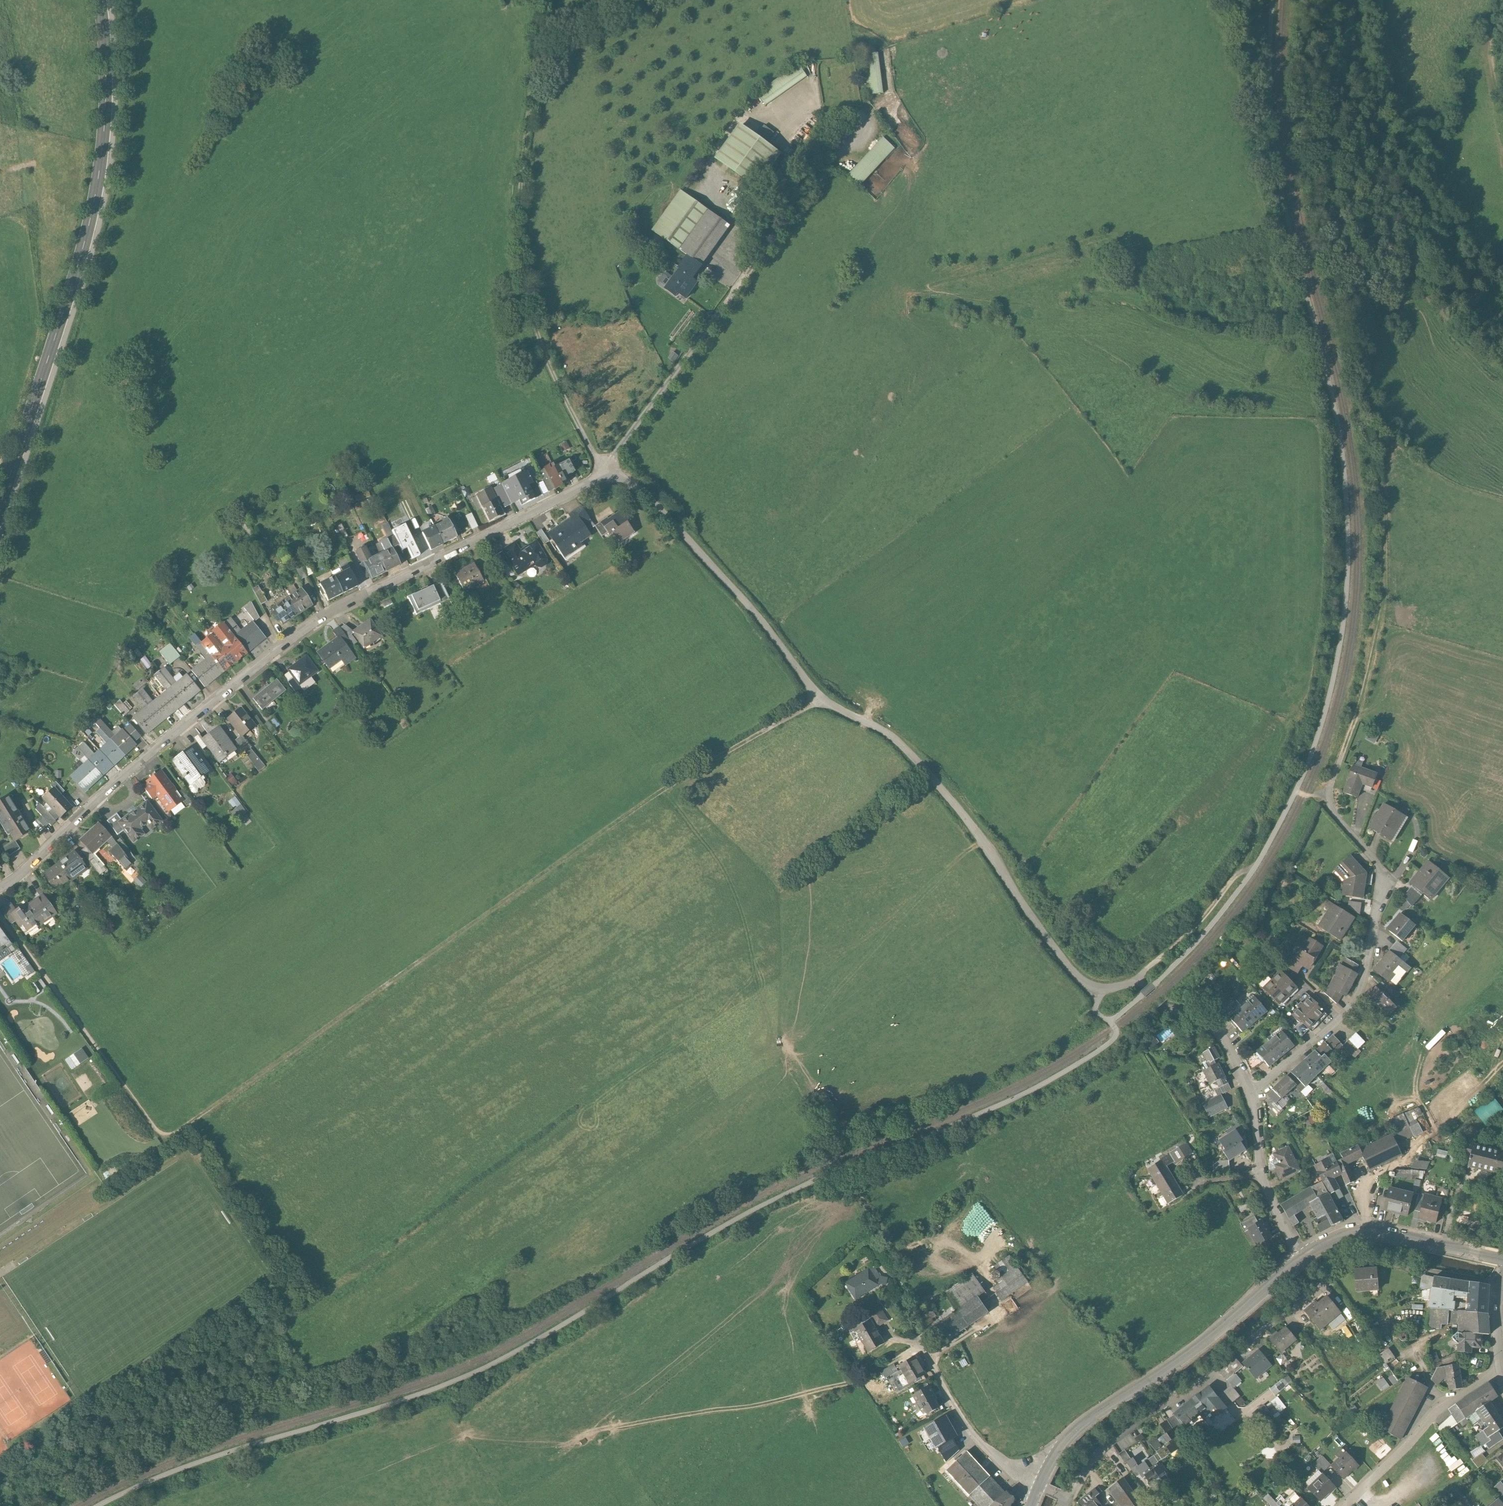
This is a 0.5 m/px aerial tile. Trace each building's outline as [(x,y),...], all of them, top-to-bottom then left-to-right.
[(871,96),(885,94),(880,54),(866,56),(871,96)] [(799,65),(759,92),(767,105),(807,78),(799,65)] [(742,125),(717,160),(751,184),(776,150),(742,125)] [(849,176),(861,188),(897,151),(884,139),(849,176)] [(681,250),(709,211),(681,193),(652,231),(681,250)] [(689,255),(703,266),(731,227),(709,211),(681,250),(689,255)] [(689,255),(679,267),(694,278),(703,266),(689,255)] [(699,281),(694,278),(679,267),(664,288),(671,293),(674,289),(687,298),(699,281)] [(551,463),(559,479),(574,471),(566,456),(551,463)] [(533,465),(507,477),(516,497),(521,494),(524,500),(545,490),(533,465)] [(479,487),(489,512),(506,505),(495,480),(479,487)] [(608,514),(620,533),(637,521),(625,503),(608,514)] [(551,525),(567,549),(586,536),(583,532),(597,524),(584,504),(551,525)] [(439,519),(446,535),(459,529),(452,513),(439,519)] [(469,515),(474,529),(479,527),(474,513),(469,515)] [(446,535),(439,519),(426,525),(433,541),(446,535)] [(420,556),(404,525),(392,532),(401,551),(407,549),(412,560),(420,556)] [(518,534),(504,542),(518,567),(538,557),(543,559),(549,555),(550,549),(544,546),(538,532),(522,541),(518,534)] [(385,572),(377,556),(370,559),(365,549),(356,553),(361,564),(360,564),(365,575),(368,573),(371,579),(385,572)] [(377,556),(385,572),(400,565),(391,549),(377,556)] [(478,555),(455,565),(463,582),(486,572),(478,555)] [(337,570),(346,588),(362,580),(353,562),(337,570)] [(346,588),(337,570),(321,578),(329,595),(346,588)] [(438,572),(407,587),(417,607),(448,591),(438,572)] [(288,589),(299,607),(317,597),(307,579),(288,589)] [(299,607),(288,589),(270,599),(281,618),(299,607)] [(373,610),(354,622),(366,640),(385,628),(373,610)] [(215,628),(237,656),(250,646),(236,629),(224,615),(212,625),(215,628)] [(236,629),(250,646),(267,632),(253,616),(236,629)] [(337,631),(319,644),(330,659),(344,649),(349,656),(360,647),(341,621),(333,627),(337,631)] [(237,656),(215,628),(203,638),(211,648),(225,666),(237,656)] [(172,664),(183,655),(173,643),(162,652),(172,664)] [(309,647),(290,660),(302,677),(321,664),(309,647)] [(211,648),(193,662),(208,680),(225,666),(211,648)] [(188,666),(174,676),(189,695),(202,684),(188,666)] [(253,687),(264,701),(289,682),(278,668),(253,687)] [(174,676),(161,687),(175,705),(189,695),(174,676)] [(161,687),(147,697),(161,716),(175,705),(161,687)] [(148,727),(161,716),(147,697),(133,708),(148,727)] [(244,699),(229,710),(243,729),(258,718),(244,699)] [(265,724),(271,733),(282,726),(276,717),(265,724)] [(222,718),(203,731),(218,753),(237,741),(222,718)] [(115,732),(128,747),(143,735),(130,720),(115,732)] [(101,744),(114,759),(128,747),(115,732),(101,744)] [(196,736),(174,751),(192,777),(214,762),(196,736)] [(87,756),(99,771),(114,759),(101,744),(87,756)] [(259,770),(265,766),(255,747),(248,751),(259,770)] [(99,771),(87,756),(72,768),(85,783),(99,771)] [(1357,760),(1355,766),(1362,768),(1364,762),(1357,760)] [(149,775),(143,779),(153,793),(158,790),(168,805),(186,792),(165,761),(148,773),(149,775)] [(1362,768),(1355,766),(1345,793),(1358,798),(1361,790),(1363,784),(1373,787),(1378,774),(1362,768)] [(44,790),(61,811),(76,799),(59,778),(44,790)] [(1371,793),(1373,787),(1363,784),(1361,790),(1371,793)] [(0,795),(0,808),(15,834),(32,824),(12,788),(0,795)] [(147,792),(118,812),(133,834),(162,814),(147,792)] [(237,796),(231,801),(236,808),(233,811),(239,819),(249,812),(237,796)] [(1407,817),(1385,805),(1371,828),(1393,841),(1407,817)] [(101,811),(79,828),(93,847),(116,831),(101,811)] [(121,835),(112,841),(127,861),(136,855),(121,835)] [(4,847),(8,856),(22,848),(17,839),(4,847)] [(79,841),(62,854),(76,871),(92,858),(79,841)] [(59,884),(76,871),(62,854),(46,867),(59,884)] [(1336,870),(1346,881),(1344,896),(1364,899),(1368,874),(1351,856),(1336,870)] [(1450,879),(1429,862),(1411,883),(1414,886),(1424,894),(1432,901),(1450,879)] [(29,895),(42,915),(58,905),(44,885),(29,895)] [(1411,905),(1413,908),(1424,894),(1414,886),(1405,897),(1407,901),(1411,905)] [(42,915),(29,895),(13,906),(27,926),(42,915)] [(1349,901),(1348,907),(1360,915),(1362,903),(1349,901)] [(1404,911),(1411,905),(1407,901),(1400,906),(1404,911)] [(1356,919),(1334,905),(1320,927),(1342,941),(1356,919)] [(1417,926),(1401,914),(1389,929),(1404,942),(1417,926)] [(1,956),(12,948),(0,932),(0,956),(1,956)] [(1326,948),(1309,938),(1295,960),(1313,970),(1326,948)] [(1398,942),(1390,952),(1400,960),(1408,950),(1398,942)] [(1400,960),(1390,952),(1375,971),(1391,984),(1397,977),(1393,974),(1399,967),(1403,962),(1400,960)] [(1340,965),(1342,966),(1330,988),(1342,994),(1347,997),(1358,975),(1352,971),(1356,964),(1344,958),(1340,965)] [(1229,963),(1225,959),(1220,963),(1224,967),(1229,963)] [(1413,970),(1403,962),(1399,967),(1409,974),(1413,970)] [(1284,975),(1276,982),(1289,997),(1298,989),(1284,975)] [(1289,997),(1276,982),(1268,991),(1281,1005),(1289,997)] [(1327,986),(1324,993),(1337,1004),(1342,994),(1330,988),(1327,986)] [(1204,992),(1198,987),(1194,992),(1199,996),(1204,992)] [(1399,1010),(1376,988),(1368,996),(1390,1018),(1399,1010)] [(1255,998),(1243,1009),(1256,1024),(1269,1013),(1255,998)] [(1326,1014),(1310,999),(1294,1016),(1301,1023),(1310,1031),(1326,1014)] [(1244,1034),(1256,1024),(1243,1009),(1231,1019),(1244,1034)] [(1302,1039),(1310,1031),(1301,1023),(1293,1031),(1302,1039)] [(1283,1034),(1271,1044),(1283,1059),(1295,1048),(1283,1034)] [(1366,1044),(1357,1035),(1343,1048),(1352,1057),(1366,1044)] [(1334,1036),(1316,1052),(1324,1061),(1327,1058),(1341,1044),(1334,1036)] [(1271,1068),(1283,1059),(1271,1044),(1259,1054),(1265,1062),(1271,1068)] [(85,1047),(68,1058),(75,1069),(92,1057),(85,1047)] [(1205,1054),(1209,1064),(1221,1059),(1216,1049),(1205,1054)] [(1316,1052),(1305,1063),(1318,1078),(1333,1065),(1327,1058),(1324,1061),(1316,1052)] [(1258,1068),(1265,1062),(1259,1054),(1252,1060),(1258,1068)] [(1309,1087),(1318,1078),(1305,1063),(1292,1074),(1306,1089),(1309,1087)] [(1229,1084),(1219,1065),(1205,1072),(1215,1091),(1229,1084)] [(1292,1074),(1288,1078),(1297,1087),(1306,1097),(1312,1091),(1309,1087),(1306,1089),(1292,1074)] [(1277,1105),(1297,1087),(1288,1078),(1268,1096),(1273,1100),(1277,1105)] [(1232,1090),(1229,1084),(1215,1091),(1218,1097),(1221,1096),(1232,1090)] [(1228,1108),(1221,1096),(1218,1097),(1202,1106),(1209,1118),(1228,1108)] [(1273,1100),(1267,1105),(1276,1115),(1281,1110),(1277,1105),(1273,1100)] [(1391,1132),(1358,1149),(1365,1162),(1370,1173),(1408,1153),(1403,1144),(1427,1132),(1415,1108),(1387,1122),(1391,1132)] [(1316,1116),(1309,1118),(1311,1125),(1318,1123),(1316,1116)] [(1236,1131),(1219,1142),(1225,1151),(1223,1152),(1229,1161),(1246,1150),(1241,1142),(1243,1141),(1236,1131)] [(1160,1160),(1161,1162),(1163,1161),(1167,1167),(1175,1162),(1176,1165),(1194,1154),(1187,1143),(1160,1160)] [(1469,1144),(1465,1156),(1472,1158),(1469,1167),(1502,1176),(1502,1170),(1502,1153),(1469,1144)] [(1301,1172),(1289,1148),(1274,1155),(1279,1165),(1275,1167),(1282,1181),(1301,1172)] [(1358,1149),(1343,1157),(1350,1170),(1365,1162),(1358,1149)] [(1356,1181),(1350,1170),(1343,1157),(1335,1162),(1343,1176),(1348,1185),(1356,1181)] [(1312,1187),(1319,1199),(1330,1193),(1336,1203),(1346,1197),(1336,1180),(1343,1176),(1335,1162),(1332,1164),(1330,1159),(1317,1166),(1324,1181),(1312,1187)] [(1410,1160),(1410,1169),(1396,1169),(1396,1176),(1425,1177),(1425,1160),(1410,1160)] [(1161,1162),(1149,1169),(1170,1204),(1184,1195),(1167,1167),(1163,1161),(1161,1162)] [(1229,1161),(1213,1162),(1214,1174),(1230,1173),(1229,1161)] [(1497,1177),(1489,1175),(1487,1184),(1494,1186),(1497,1177)] [(1300,1223),(1297,1216),(1312,1207),(1318,1218),(1314,1220),(1322,1233),(1346,1220),(1336,1203),(1330,1193),(1319,1199),(1312,1187),(1282,1204),(1294,1226),(1300,1223)] [(1414,1196),(1389,1191),(1384,1211),(1409,1217),(1414,1196)] [(1415,1211),(1420,1213),(1424,1195),(1419,1194),(1415,1211)] [(1418,1219),(1427,1221),(1433,1198),(1424,1195),(1420,1213),(1418,1219)] [(1442,1200),(1433,1198),(1427,1221),(1436,1223),(1438,1217),(1440,1206),(1442,1200)] [(1245,1232),(1249,1230),(1259,1224),(1255,1216),(1241,1224),(1245,1232)] [(1274,1238),(1265,1221),(1259,1224),(1249,1230),(1258,1245),(1258,1247),(1274,1238)] [(1254,1247),(1258,1245),(1249,1230),(1245,1232),(1254,1247)] [(1028,1283),(1010,1257),(995,1268),(1009,1287),(996,1296),(1001,1302),(1028,1283)] [(888,1279),(881,1277),(875,1268),(869,1271),(878,1285),(886,1287),(888,1279)] [(869,1271),(868,1270),(846,1285),(856,1301),(879,1287),(878,1285),(869,1271)] [(1379,1271),(1355,1272),(1357,1292),(1380,1291),(1379,1271)] [(943,1293),(957,1313),(959,1312),(979,1298),(985,1294),(972,1274),(943,1293)] [(1433,1299),(1447,1301),(1449,1291),(1471,1294),(1472,1283),(1437,1277),(1433,1299)] [(1490,1286),(1472,1283),(1471,1294),(1471,1312),(1489,1313),(1490,1286)] [(979,1298),(959,1312),(969,1328),(989,1314),(979,1298)] [(1342,1314),(1329,1299),(1320,1307),(1317,1303),(1305,1313),(1321,1332),(1342,1314)] [(1461,1330),(1461,1311),(1453,1311),(1455,1301),(1447,1301),(1433,1299),(1427,1326),(1461,1330)] [(871,1322),(875,1330),(888,1322),(880,1308),(867,1315),(871,1322)] [(1492,1335),(1489,1313),(1471,1312),(1461,1311),(1461,1330),(1460,1352),(1472,1353),(1473,1332),(1492,1335)] [(949,1341),(969,1328),(959,1312),(957,1313),(939,1326),(949,1341)] [(875,1330),(871,1322),(856,1331),(869,1354),(884,1346),(875,1330)] [(1297,1341),(1286,1329),(1270,1342),(1281,1355),(1297,1341)] [(1389,1350),(1381,1356),(1399,1382),(1407,1376),(1389,1350)] [(1272,1367),(1259,1351),(1243,1365),(1256,1380),(1272,1367)] [(1439,1361),(1436,1354),(1428,1357),(1431,1364),(1439,1361)] [(1284,1355),(1277,1359),(1281,1366),(1288,1362),(1284,1355)] [(1235,1375),(1243,1369),(1235,1358),(1218,1372),(1227,1382),(1235,1375)] [(924,1376),(914,1359),(899,1367),(909,1385),(924,1376)] [(1459,1364),(1448,1366),(1449,1378),(1451,1389),(1462,1387),(1459,1364)] [(897,1372),(894,1366),(881,1372),(885,1379),(897,1372)] [(1444,1378),(1449,1378),(1448,1366),(1440,1367),(1433,1379),(1438,1385),(1444,1378)] [(1240,1382),(1235,1375),(1227,1382),(1231,1387),(1231,1386),(1232,1388),(1240,1382)] [(1428,1389),(1409,1379),(1382,1430),(1401,1440),(1428,1389)] [(873,1381),(867,1384),(872,1392),(877,1389),(873,1381)] [(1465,1420),(1479,1411),(1495,1401),(1501,1397),(1491,1382),(1455,1405),(1465,1420)] [(1271,1390),(1276,1396),(1284,1390),(1279,1383),(1271,1390)] [(1240,1397),(1232,1388),(1231,1386),(1231,1387),(1224,1392),(1233,1403),(1240,1397)] [(937,1399),(930,1387),(914,1396),(921,1410),(924,1409),(928,1416),(940,1409),(934,1400),(937,1399)] [(1208,1387),(1189,1403),(1201,1418),(1207,1412),(1215,1422),(1228,1411),(1208,1387)] [(1245,1403),(1242,1399),(1237,1403),(1240,1407),(1245,1403)] [(1278,1399),(1266,1408),(1273,1417),(1285,1408),(1278,1399)] [(1479,1411),(1489,1426),(1483,1430),(1489,1439),(1501,1431),(1502,1430),(1502,1413),(1495,1401),(1479,1411)] [(1186,1430),(1201,1418),(1189,1403),(1174,1415),(1175,1416),(1186,1430)] [(1266,1408),(1265,1406),(1253,1415),(1261,1426),(1273,1417),(1266,1408)] [(1189,1434),(1186,1430),(1175,1416),(1168,1421),(1178,1439),(1189,1434)] [(956,1436),(946,1418),(927,1428),(930,1434),(929,1435),(933,1442),(934,1441),(938,1447),(938,1445),(939,1446),(956,1436)] [(1501,1431),(1489,1439),(1483,1430),(1473,1436),(1479,1445),(1468,1452),(1474,1460),(1502,1441),(1502,1433),(1501,1431)] [(1158,1455),(1154,1457),(1158,1462),(1161,1460),(1162,1462),(1177,1452),(1165,1434),(1151,1444),(1158,1455)] [(1359,1467),(1342,1449),(1336,1455),(1341,1460),(1332,1468),(1344,1481),(1359,1467)] [(1125,1464),(1127,1463),(1131,1460),(1125,1451),(1119,1455),(1125,1464)] [(948,1473),(971,1498),(991,1480),(967,1455),(948,1473)] [(1154,1456),(1145,1462),(1156,1478),(1164,1472),(1158,1462),(1154,1457),(1154,1456)] [(1313,1466),(1322,1475),(1331,1466),(1323,1457),(1313,1466)] [(1148,1483),(1156,1478),(1145,1462),(1138,1467),(1133,1459),(1131,1460),(1127,1463),(1136,1477),(1142,1473),(1148,1483)] [(1337,1490),(1323,1476),(1308,1490),(1321,1503),(1331,1494),(1332,1495),(1337,1490)] [(1107,1488),(1120,1505),(1143,1505),(1122,1478),(1107,1488)] [(1006,1496),(991,1480),(971,1498),(978,1505),(995,1505),(1006,1496)] [(1105,1504),(1096,1491),(1080,1503),(1082,1505),(1102,1505),(1105,1504)] [(1014,1504),(1006,1496),(995,1505),(1013,1505),(1014,1504)]
